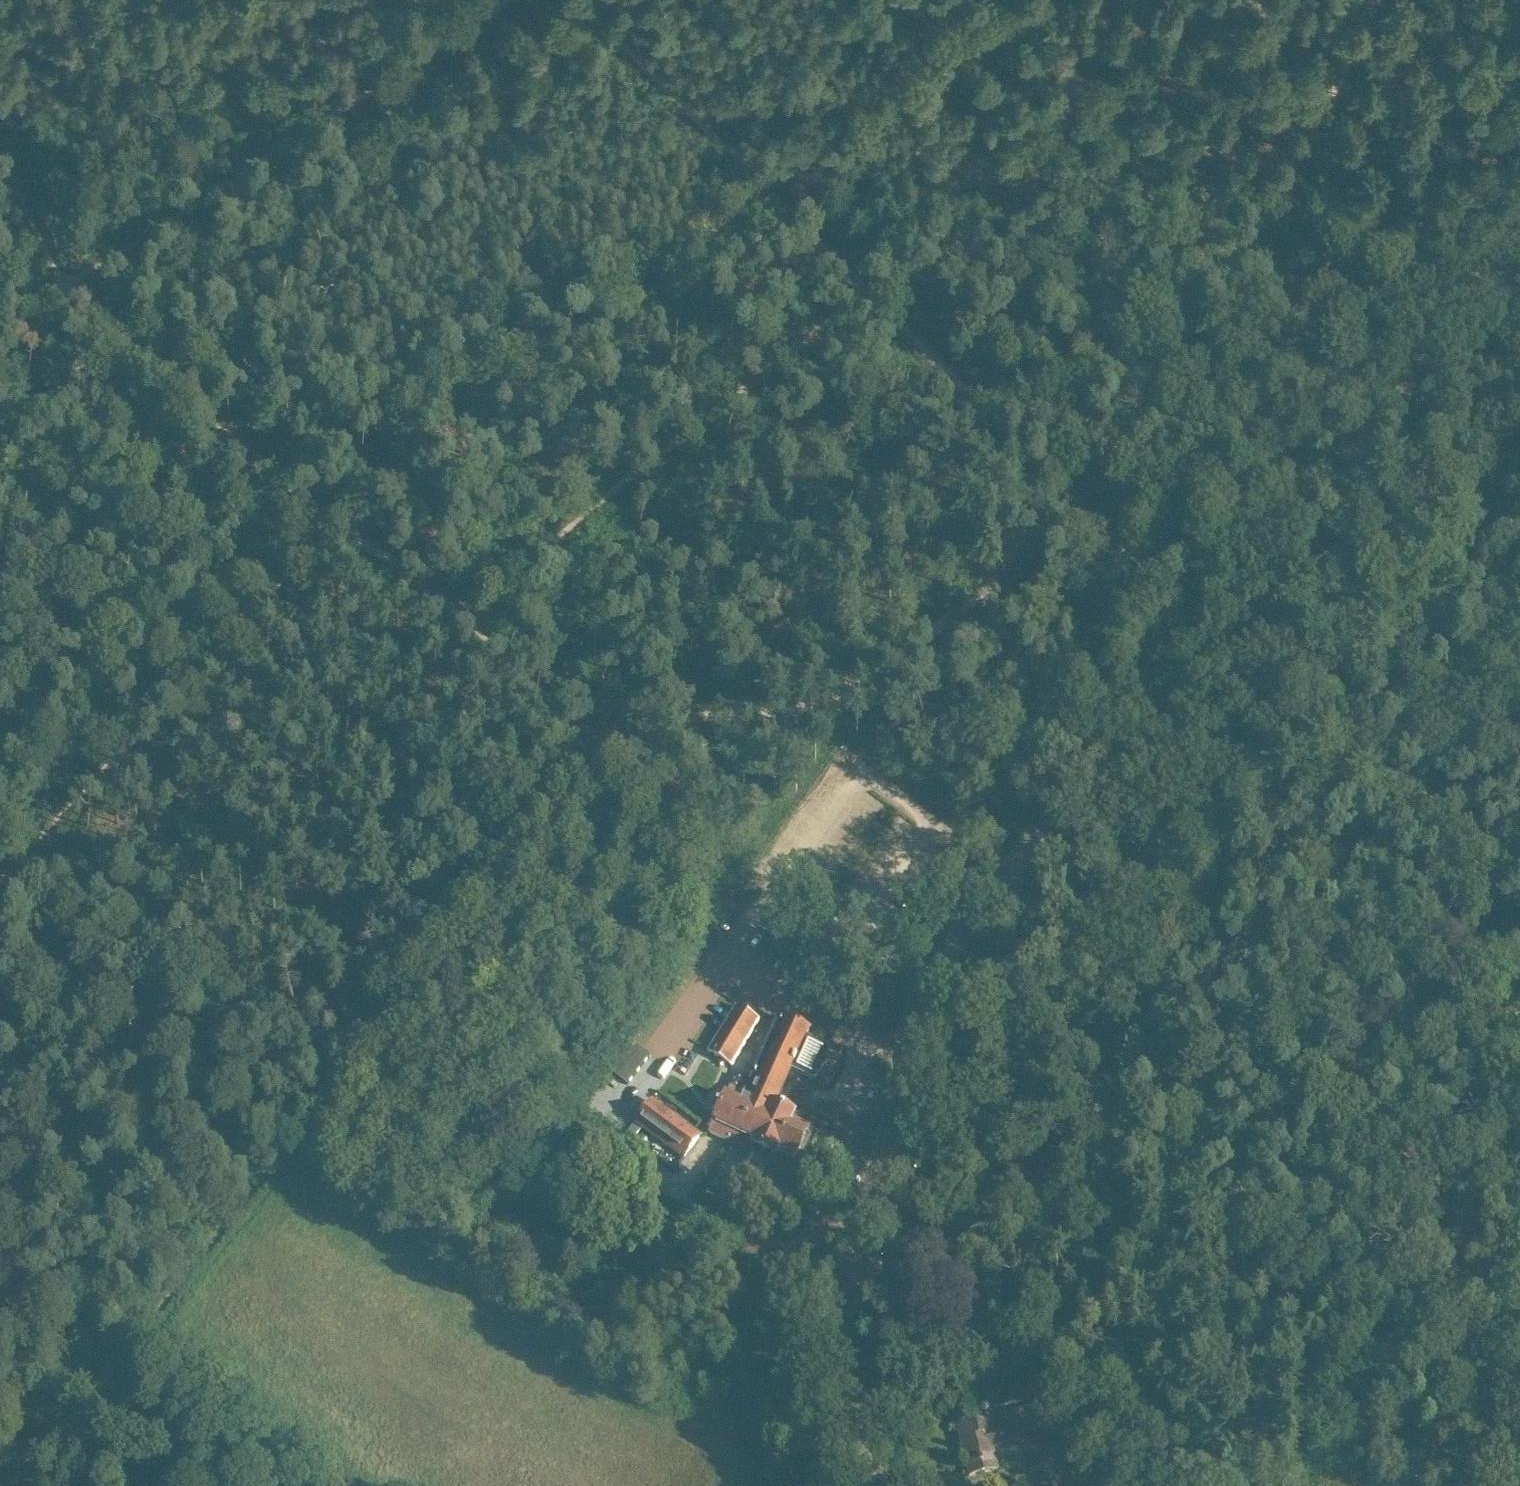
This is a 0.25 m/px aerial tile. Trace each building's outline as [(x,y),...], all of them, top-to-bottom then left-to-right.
[(735,1006),(708,1051),(732,1066),(759,1021),(735,1006)] [(822,1127),(774,1105),(791,1069),(815,1081),(830,1048),(806,1036),(809,1030),(780,1016),(773,1032),(745,1093),(730,1086),(709,1133),(752,1152),(755,1146),(762,1149),(766,1151),(785,1160),(783,1165),(790,1168),(792,1163),(803,1168),(811,1151),(816,1154),(820,1147),(814,1144),(822,1127)] [(650,1056),(636,1045),(613,1073),(627,1085),(650,1056)] [(699,1136),(651,1101),(636,1122),(684,1157),(699,1136)] [(998,1469),(993,1447),(1022,1440),(1020,1430),(1039,1425),(1034,1406),(1001,1414),(1004,1428),(990,1432),(987,1420),(958,1427),(969,1476),(998,1469)]
